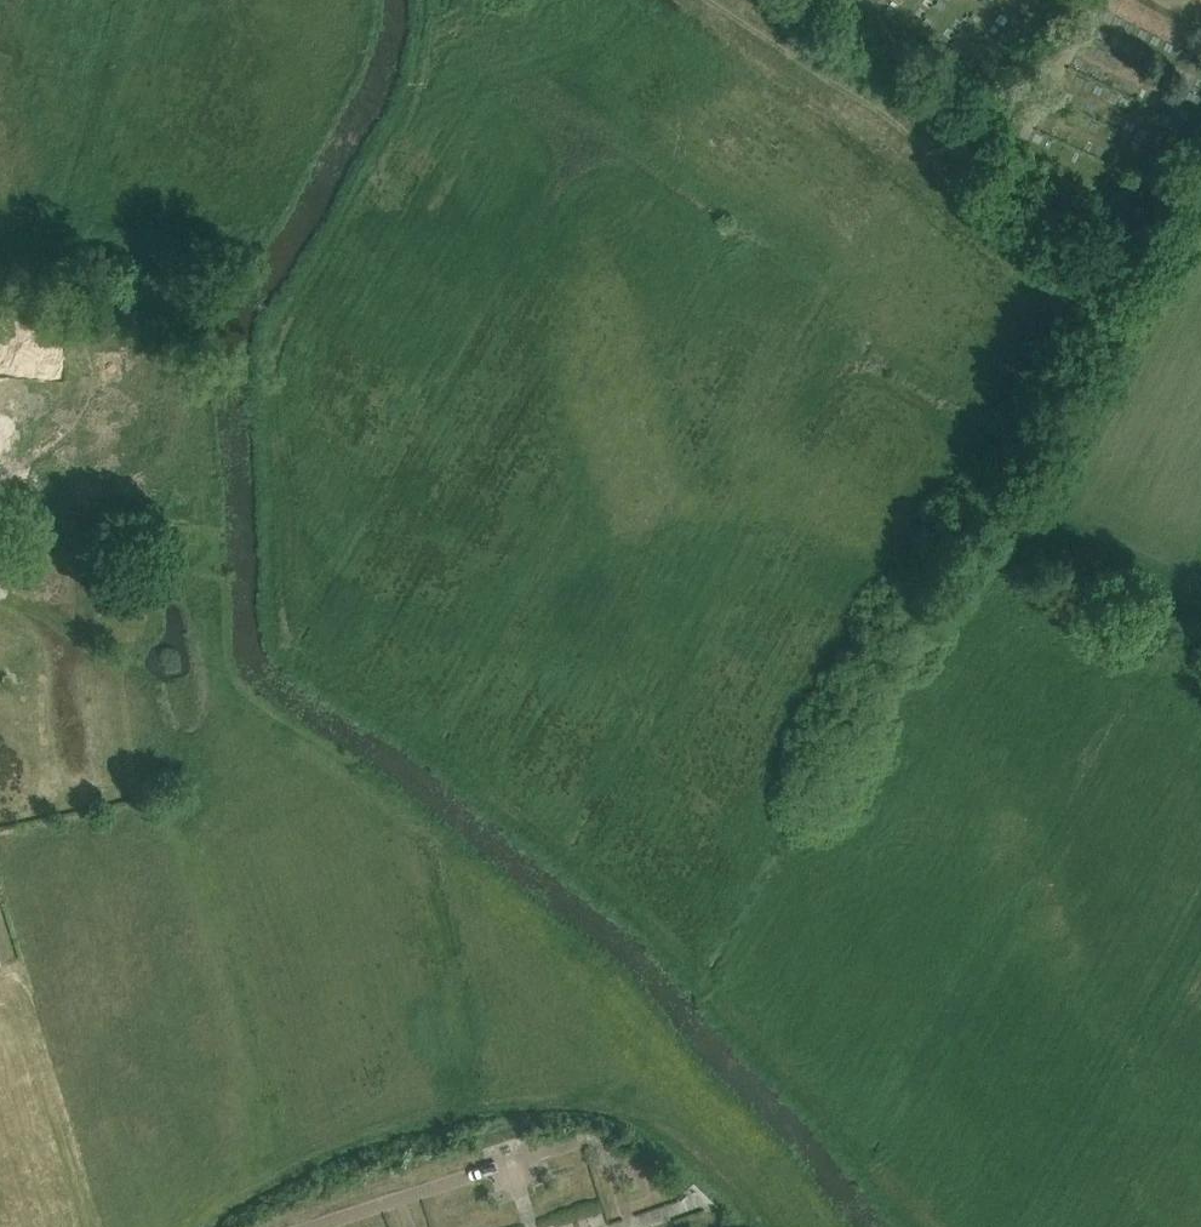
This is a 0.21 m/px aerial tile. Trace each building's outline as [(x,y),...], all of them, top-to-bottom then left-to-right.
[(14,396),(0,397),(0,438),(16,437),(14,396)]
